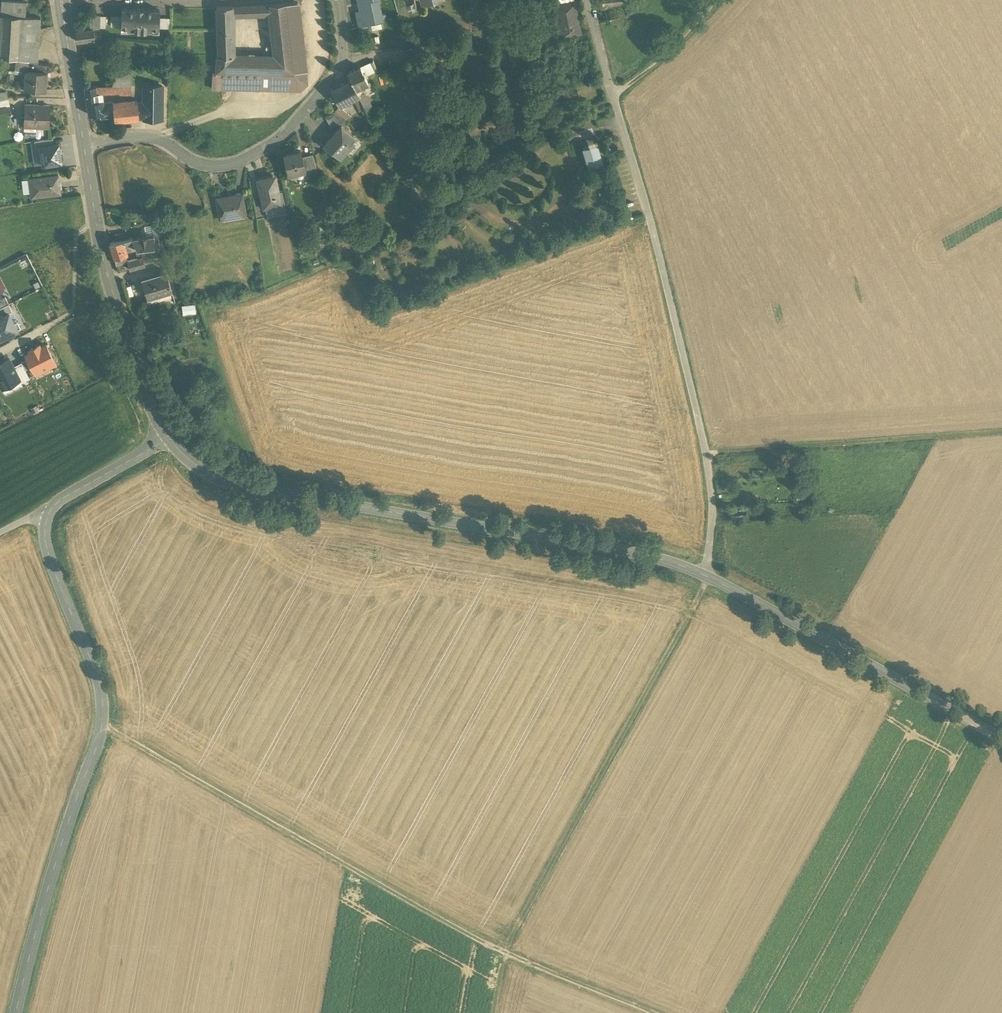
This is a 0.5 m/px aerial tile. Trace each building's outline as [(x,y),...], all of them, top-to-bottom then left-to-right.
[(360,11),(355,12),(359,28),(384,23),(379,0),(357,0),(360,11)] [(1,1),(0,15),(0,16),(3,16),(21,17),(25,17),(26,3),(1,1)] [(574,2),(555,6),(561,36),(580,33),(574,2)] [(306,74),(297,4),(286,5),(287,14),(292,58),(294,74),(306,74)] [(286,5),(232,7),(232,17),(270,15),(287,14),(286,5)] [(232,7),(216,8),(218,57),(232,58),(232,56),(233,43),(232,17),(232,7)] [(160,11),(121,10),(121,18),(120,28),(127,28),(127,32),(152,33),(152,29),(159,30),(159,29),(159,19),(160,11)] [(287,14),(270,15),(275,58),(292,58),(287,14)] [(21,17),(3,16),(1,56),(17,60),(21,17)] [(25,17),(21,17),(17,60),(27,62),(40,63),(40,18),(25,17)] [(100,17),(90,17),(88,30),(100,29),(100,17)] [(88,30),(76,32),(77,42),(102,39),(100,29),(88,30)] [(218,57),(217,57),(216,73),(294,74),(292,58),(275,58),(232,56),(232,58),(218,57)] [(17,60),(15,71),(22,72),(26,73),(27,62),(17,60)] [(40,63),(27,62),(26,73),(22,72),(21,88),(27,90),(45,92),(46,83),(48,83),(50,66),(38,65),(40,63)] [(306,85),(306,74),(294,74),(216,73),(211,72),(211,92),(266,91),(266,94),(300,94),(306,85)] [(131,74),(113,74),(113,86),(114,86),(119,86),(131,86),(131,74)] [(351,82),(332,92),(340,108),(359,98),(355,91),(351,82)] [(113,86),(84,87),(86,96),(96,95),(103,94),(119,94),(119,86),(114,86),(113,86)] [(162,86),(144,86),(144,103),(145,103),(145,119),(145,120),(162,120),(162,86)] [(0,94),(0,101),(9,99),(7,92),(0,94)] [(97,103),(96,95),(86,96),(89,116),(101,114),(101,119),(114,117),(114,106),(113,104),(104,105),(103,103),(97,103)] [(10,106),(8,99),(0,101),(0,108),(10,106)] [(137,103),(114,106),(114,117),(115,122),(139,119),(137,103)] [(49,106),(25,106),(25,123),(35,124),(35,129),(48,129),(49,106)] [(352,118),(340,108),(335,113),(345,122),(352,118)] [(345,122),(335,113),(326,119),(332,129),(337,126),(340,129),(342,127),(345,129),(349,125),(345,122)] [(340,129),(324,147),(337,157),(341,161),(346,156),(350,152),(350,151),(355,146),(352,143),(355,139),(345,129),(342,127),(340,129)] [(35,149),(40,149),(53,147),(52,140),(34,143),(35,149)] [(587,163),(584,164),(586,167),(589,170),(592,171),(596,171),(600,169),(602,166),(603,162),(603,158),(600,159),(596,145),(583,149),(587,163)] [(58,146),(53,147),(40,149),(43,167),(61,164),(58,146)] [(302,153),(284,157),(289,176),(306,172),(306,171),(303,159),(302,153)] [(313,156),(303,159),(306,171),(316,169),(313,156)] [(58,177),(29,181),(31,199),(42,198),(42,195),(60,193),(60,192),(61,192),(60,185),(59,185),(58,177)] [(277,192),(274,177),(259,180),(263,196),(261,196),(264,211),(284,206),(280,191),(277,192)] [(236,195),(218,198),(221,216),(246,212),(243,194),(236,195)] [(153,237),(155,247),(163,246),(163,242),(162,236),(153,237)] [(153,237),(133,240),(137,249),(141,249),(155,247),(153,237)] [(133,240),(123,242),(126,252),(136,250),(137,249),(133,240)] [(123,242),(110,244),(115,260),(126,257),(125,252),(126,252),(123,242)] [(143,259),(143,261),(162,257),(160,247),(155,247),(141,249),(143,259)] [(138,260),(127,264),(130,272),(145,268),(143,261),(143,259),(138,260)] [(167,273),(142,280),(148,296),(157,294),(158,297),(173,293),(167,273)] [(173,293),(158,297),(157,294),(148,296),(148,298),(147,304),(172,303),(175,303),(173,293)] [(9,303),(5,296),(2,298),(2,299),(0,300),(0,308),(9,303)] [(0,308),(0,317),(9,313),(12,311),(9,303),(0,308)] [(194,305),(184,306),(184,315),(194,315),(194,305)] [(9,313),(0,317),(0,339),(18,330),(9,313)] [(26,354),(28,358),(36,374),(36,375),(57,364),(46,344),(41,347),(40,344),(30,349),(31,352),(26,354)] [(1,389),(20,379),(21,379),(14,366),(10,358),(0,363),(0,386),(1,389)] [(28,358),(21,362),(29,377),(36,374),(28,358)] [(21,362),(14,366),(21,379),(20,379),(21,381),(29,377),(21,362)]
